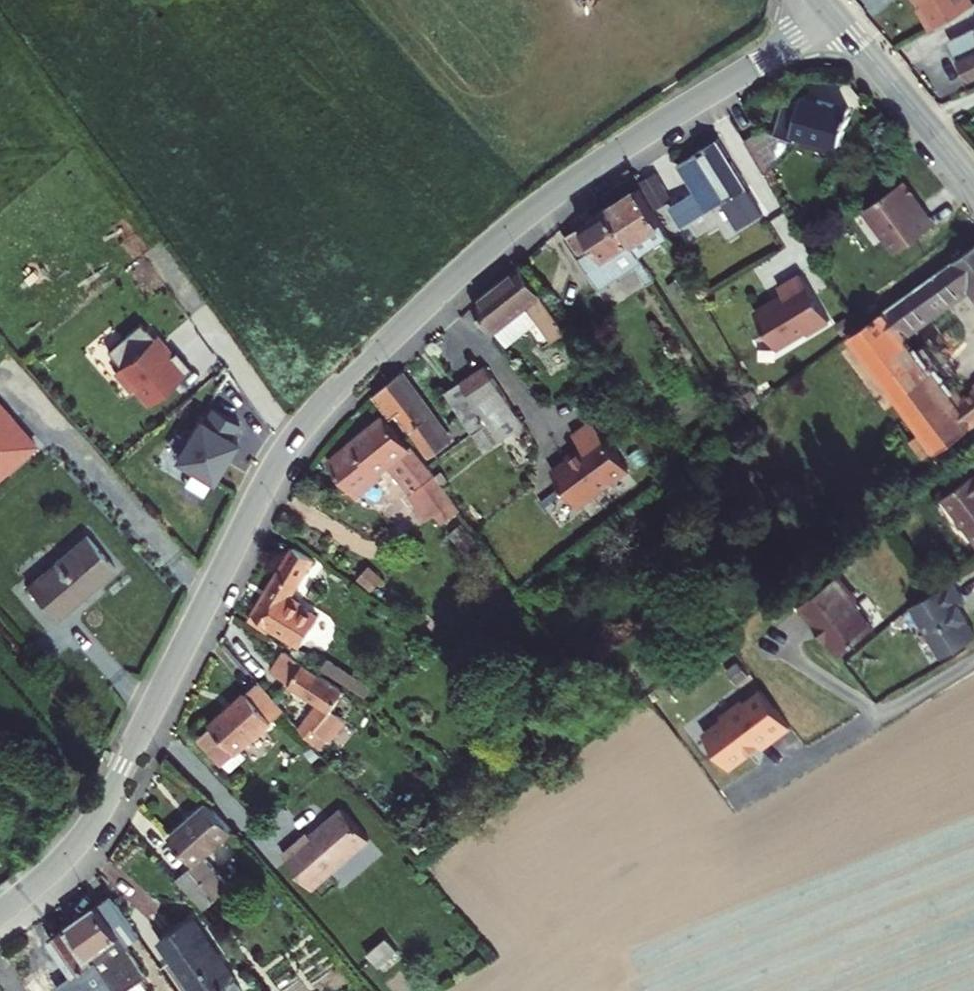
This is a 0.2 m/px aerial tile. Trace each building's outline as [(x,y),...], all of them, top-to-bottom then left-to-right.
[(924,6),(925,8),(921,10),(934,30),(973,5),(973,1),(973,0),(918,0),(924,6)] [(950,43),(969,81),(973,79),(973,31),(950,43)] [(852,110),(804,97),(801,109),(784,105),(774,135),(760,131),(747,141),(768,176),(793,142),(796,142),(798,137),(840,149),(852,110)] [(722,140),(686,162),(703,190),(673,209),(684,227),(751,187),(722,140)] [(686,162),(679,166),(694,191),(671,206),(673,209),(703,190),(686,162)] [(659,176),(643,186),(660,212),(675,202),(659,176)] [(902,182),(899,179),(866,205),(880,224),(877,226),(895,250),(932,222),(911,194),(914,192),(905,180),(902,182)] [(641,185),(608,206),(630,242),(639,256),(669,237),(641,185)] [(608,206),(564,235),(598,288),(634,265),(631,261),(639,256),(630,242),(608,206)] [(853,323),(872,349),(904,325),(972,272),(973,274),(973,231),(859,318),(853,323)] [(653,279),(639,256),(631,261),(634,265),(646,285),(653,279)] [(784,285),(755,302),(777,338),(807,320),(808,323),(830,309),(802,263),(779,277),(784,285)] [(519,269),(476,306),(498,335),(531,311),(549,339),(560,331),(519,269)] [(108,348),(121,363),(117,366),(149,402),(189,366),(158,332),(155,334),(146,325),(144,327),(139,321),(108,348)] [(904,325),(872,349),(883,363),(914,339),(904,325)] [(914,339),(883,363),(902,389),(934,365),(914,339)] [(483,363),(457,383),(484,419),(505,402),(520,423),(526,419),(483,363)] [(934,365),(902,389),(912,402),(943,378),(934,365)] [(405,370),(380,389),(409,428),(411,426),(432,452),(455,437),(405,370)] [(912,402),(941,442),(973,415),(973,378),(964,386),(955,375),(946,381),(943,378),(912,402)] [(457,383),(446,392),(473,427),(484,419),(457,383)] [(39,441),(0,397),(0,475),(39,441)] [(176,456),(214,478),(240,432),(235,429),(241,419),(212,402),(206,413),(202,410),(176,456)] [(484,419),(473,427),(488,448),(520,423),(505,402),(484,419)] [(383,411),(346,439),(373,476),(376,473),(371,467),(383,458),(424,511),(430,507),(448,493),(430,468),(428,470),(383,411)] [(583,445),(552,467),(577,502),(627,466),(592,415),(572,429),(583,445)] [(346,439),(326,454),(353,491),(373,476),(346,439)] [(954,483),(973,508),(973,466),(954,483)] [(448,493),(430,507),(437,516),(455,503),(448,493)] [(79,536),(21,586),(49,617),(106,567),(79,536)] [(289,542),(247,611),(265,622),(283,591),(307,553),(289,542)] [(382,569),(366,558),(355,574),(371,585),(382,569)] [(858,591),(841,569),(802,598),(819,621),(822,620),(841,648),(876,622),(857,596),(858,591)] [(311,576),(306,582),(311,585),(316,579),(311,576)] [(951,580),(910,605),(917,615),(916,619),(920,626),(924,627),(941,656),(973,637),(973,632),(958,603),(963,600),(951,580)] [(309,609),(283,591),(265,622),(288,638),(309,609)] [(340,685),(280,645),(267,664),(318,698),(294,720),(301,728),(328,704),(340,685)] [(208,719),(196,731),(223,763),(237,752),(232,746),(280,703),(254,673),(206,716),(208,719)] [(722,714),(725,718),(703,735),(728,768),(788,723),(764,690),(746,703),(742,698),(722,714)] [(204,795),(167,829),(192,858),(175,873),(203,904),(215,892),(224,902),(238,891),(202,849),(230,825),(204,795)] [(369,838),(342,807),(310,834),(307,832),(283,853),(312,887),(369,838)] [(71,923),(117,990),(151,990),(142,978),(147,976),(121,935),(133,927),(110,893),(70,921),(71,923)] [(157,940),(192,990),(218,990),(240,976),(197,913),(157,940)] [(50,937),(76,975),(78,974),(88,988),(84,990),(117,990),(71,923),(50,937)] [(380,926),(362,942),(373,955),(392,939),(380,926)]
